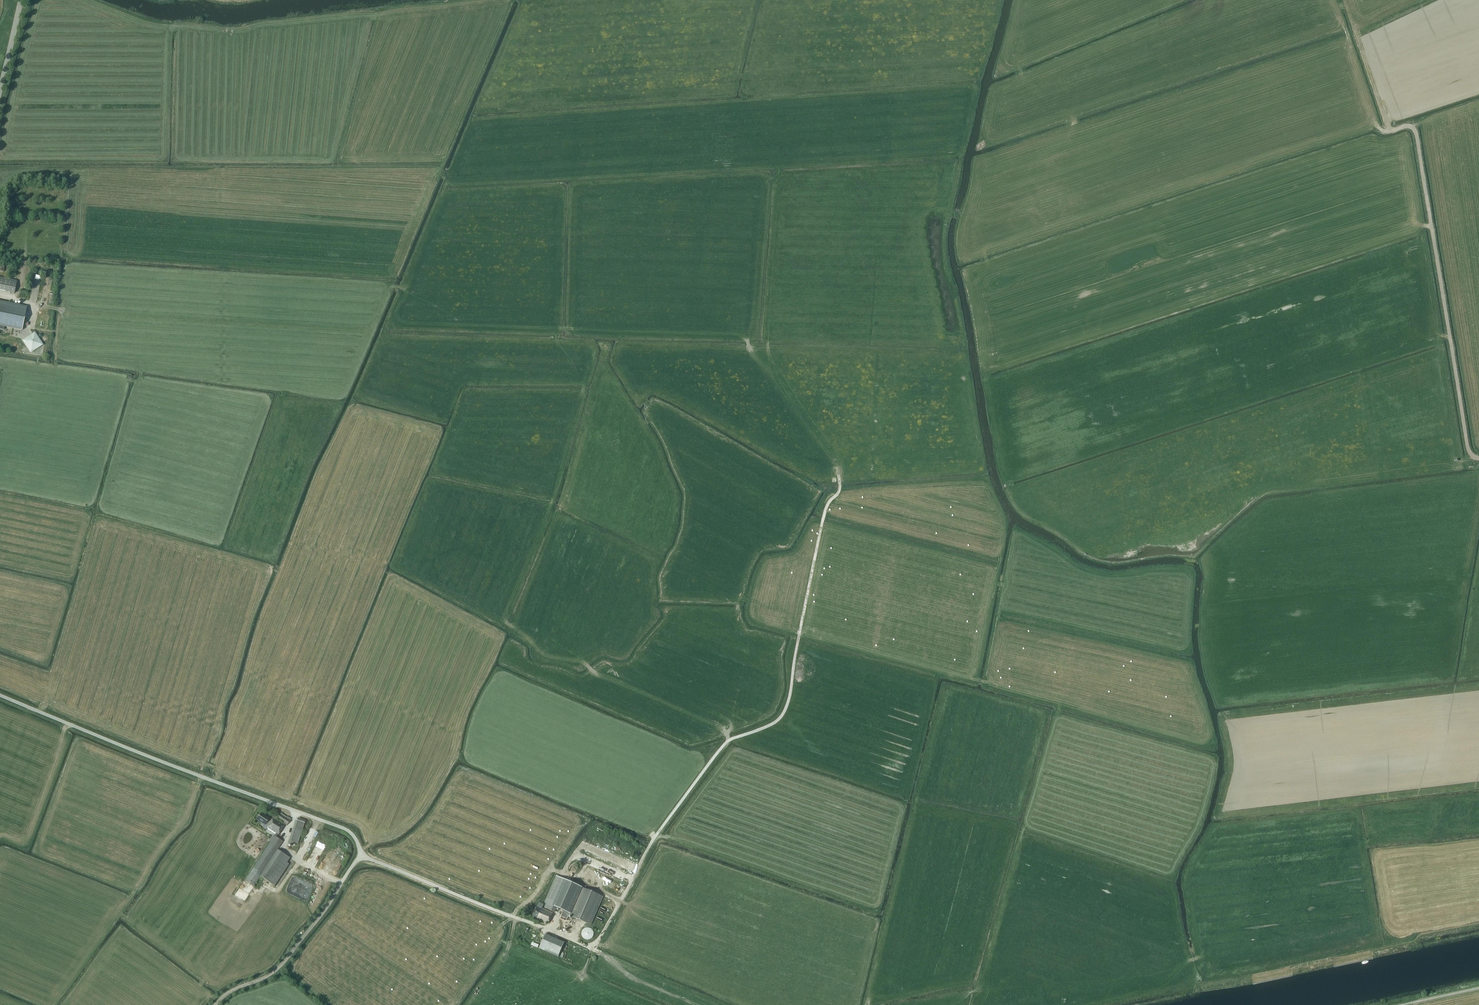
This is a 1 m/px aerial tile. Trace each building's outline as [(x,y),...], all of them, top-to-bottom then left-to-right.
[(15,293),(18,281),(0,277),(0,290),(15,293)] [(22,330),(27,307),(0,301),(0,326),(22,330)] [(24,341),(31,352),(42,345),(35,334),(24,341)] [(283,822),(282,824),(275,820),(277,817),(274,815),(272,819),(270,821),(268,820),(269,819),(260,813),(256,819),(265,825),(265,824),(267,825),(267,826),(268,827),(267,828),(275,834),(245,880),(253,886),(260,876),(275,886),(289,864),(287,862),(290,858),(277,850),(283,842),(276,838),(285,824),(287,825),(290,821),(291,819),(287,816),(286,818),(280,815),(277,819),(283,822)] [(294,828),(302,830),(305,823),(296,820),(294,828)] [(603,896),(556,876),(544,903),(546,904),(544,908),(553,912),(554,907),(564,911),(561,916),(568,919),(569,916),(591,925),(603,896)] [(537,918),(537,919),(548,924),(553,913),(542,909),(542,908),(537,906),(532,916),(537,918)] [(591,929),(590,928),(589,928),(587,928),(585,928),(584,929),(583,930),(582,931),(582,932),(581,934),(582,936),(582,937),(583,938),(584,939),(586,940),(587,940),(589,940),(590,939),(591,938),(592,937),(593,936),(593,934),(593,933),(593,932),(592,930),(591,929)] [(545,934),(539,949),(558,957),(564,942),(545,934)]
